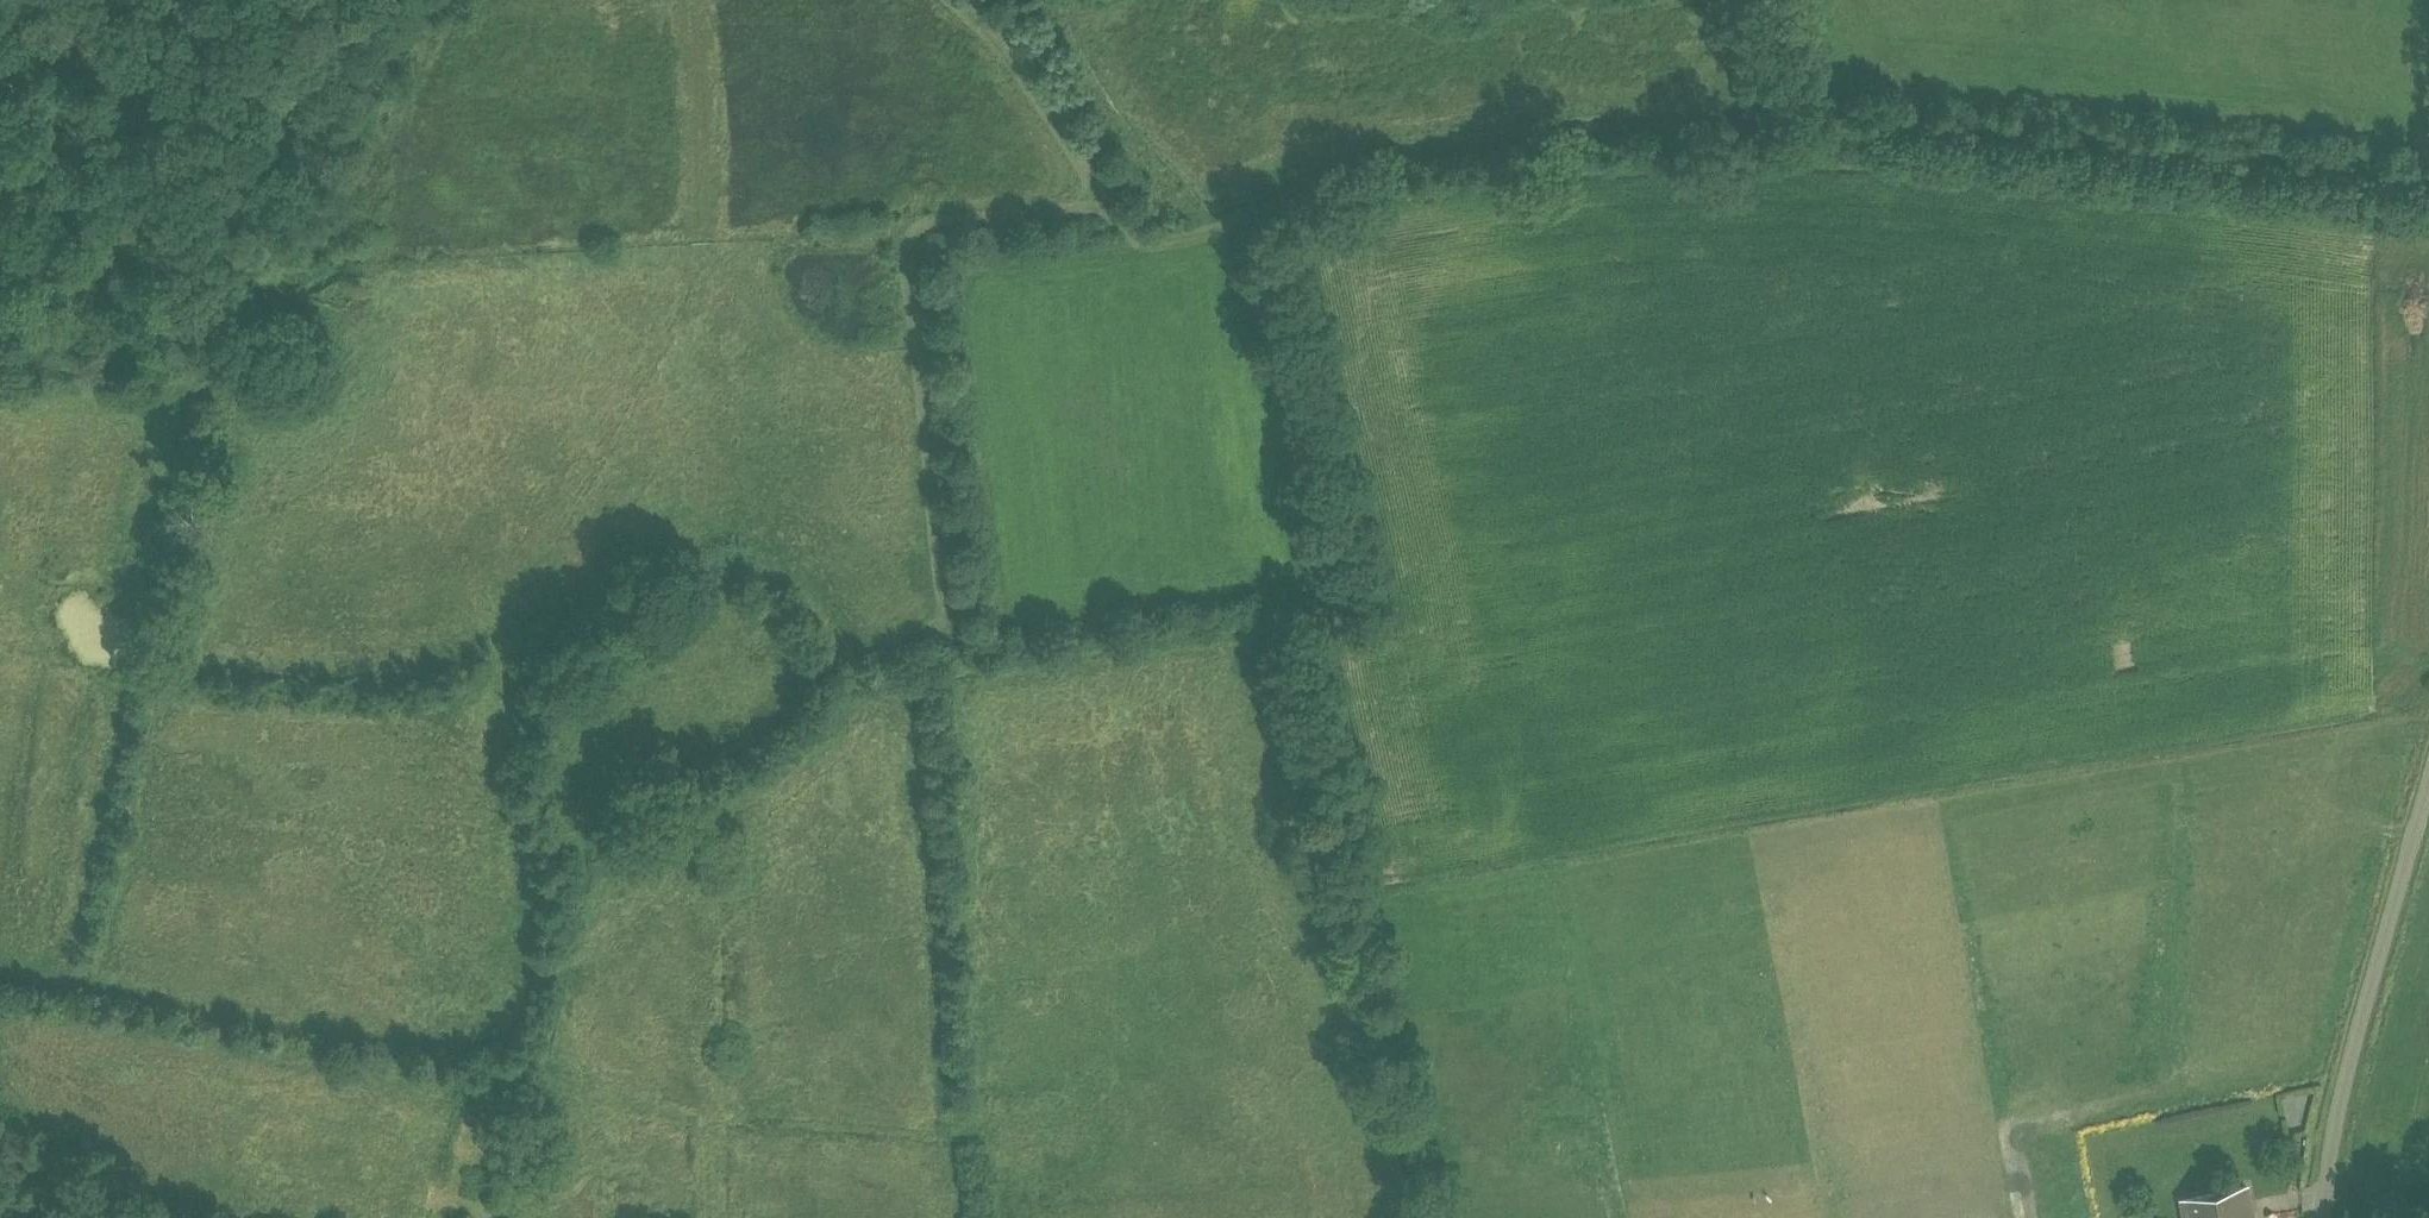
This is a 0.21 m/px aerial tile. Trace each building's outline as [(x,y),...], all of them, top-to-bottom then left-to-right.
[(2247,1187),(2181,1200),(2184,1217),(2253,1217),(2247,1187)]
